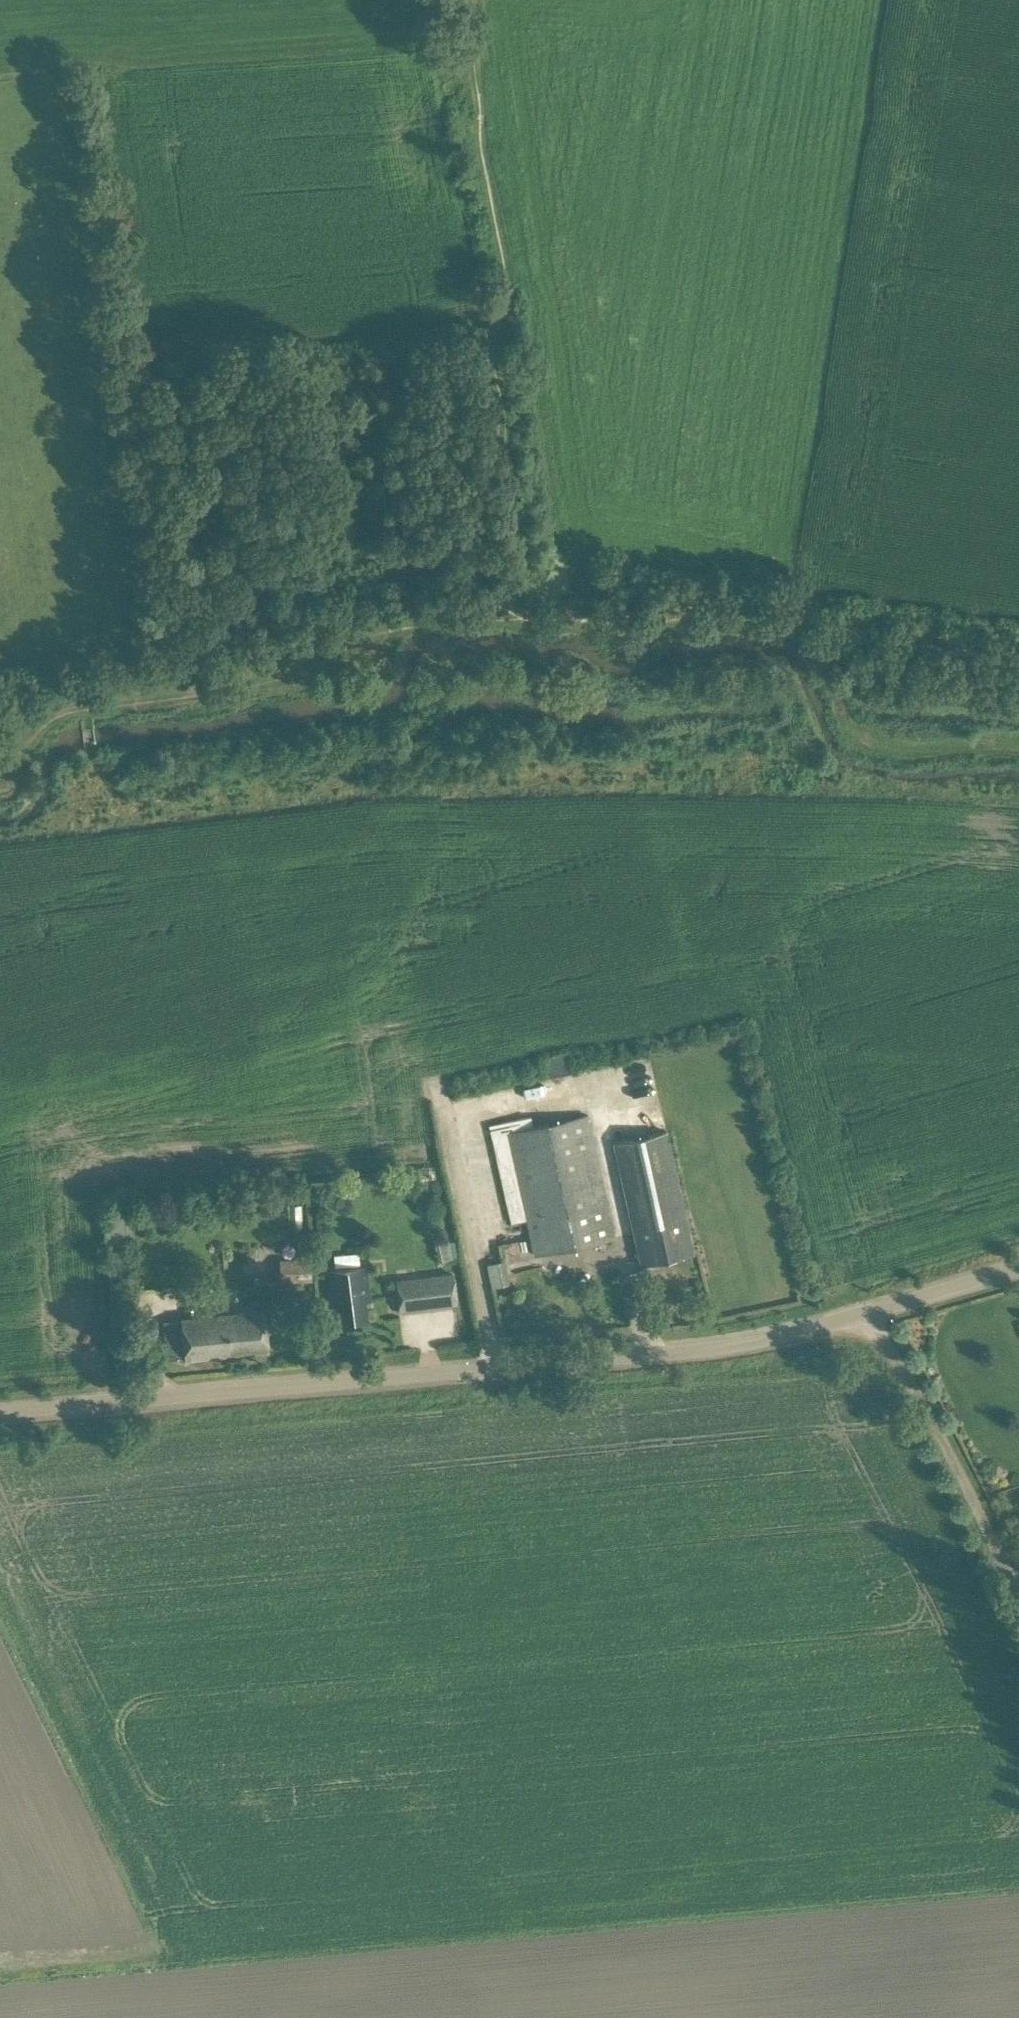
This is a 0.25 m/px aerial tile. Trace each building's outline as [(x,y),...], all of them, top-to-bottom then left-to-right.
[(508,1132),(531,1235),(536,1254),(615,1237),(588,1114),(508,1132)] [(614,1142),(638,1245),(642,1264),(694,1253),(667,1130),(614,1142)] [(503,1257),(534,1252),(531,1236),(501,1242),(503,1257)] [(312,1278),(311,1256),(282,1258),(283,1280),(312,1278)] [(510,1283),(505,1260),(487,1264),(492,1287),(510,1283)] [(331,1271),(337,1321),(367,1317),(365,1299),(370,1298),(366,1266),(331,1271)] [(454,1274),(415,1279),(398,1281),(401,1309),(457,1302),(454,1274)] [(164,1320),(166,1339),(167,1359),(270,1349),(266,1309),(182,1317),(182,1318),(164,1320)]
